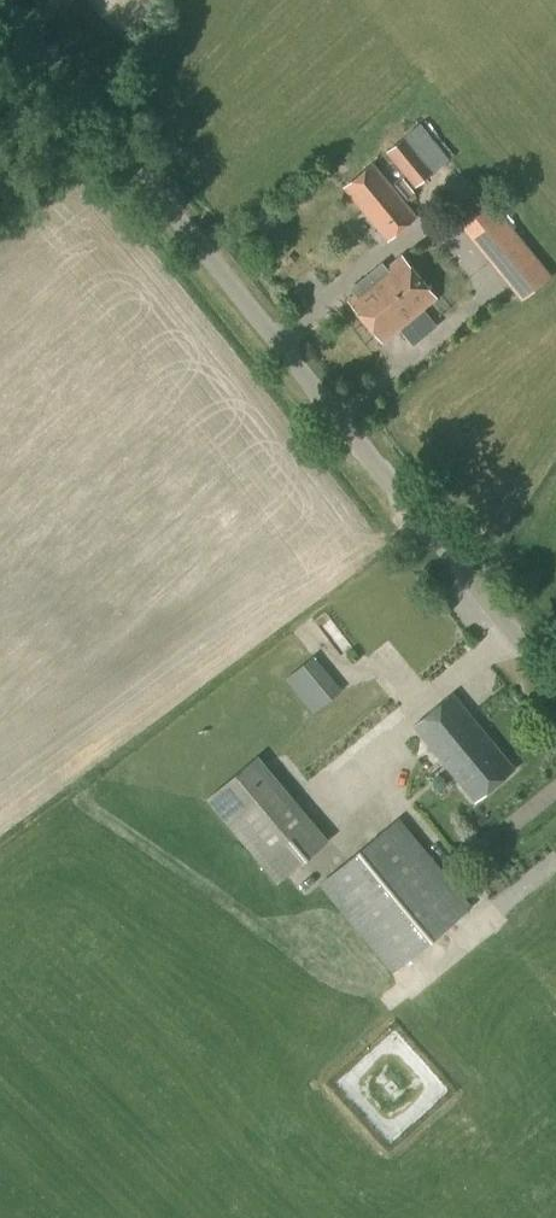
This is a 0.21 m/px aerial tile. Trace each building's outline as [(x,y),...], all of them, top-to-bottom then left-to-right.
[(387,152),(416,186),(448,160),(420,125),(387,152)] [(388,241),(417,217),(373,164),(345,187),(388,241)] [(521,302),(552,276),(490,199),(458,225),(521,302)] [(383,342),(436,298),(402,257),(387,269),(382,264),(351,289),(356,295),(349,301),(383,342)] [(312,713),(341,690),(313,656),(285,679),(312,713)] [(369,691),(383,681),(374,667),(360,677),(369,691)] [(475,802),(514,770),(452,694),(412,726),(475,802)] [(276,883),(326,842),(256,758),(207,799),(276,883)] [(393,972),(471,907),(398,819),(320,884),(393,972)] [(299,912),(326,903),(321,885),(293,894),(299,912)]
